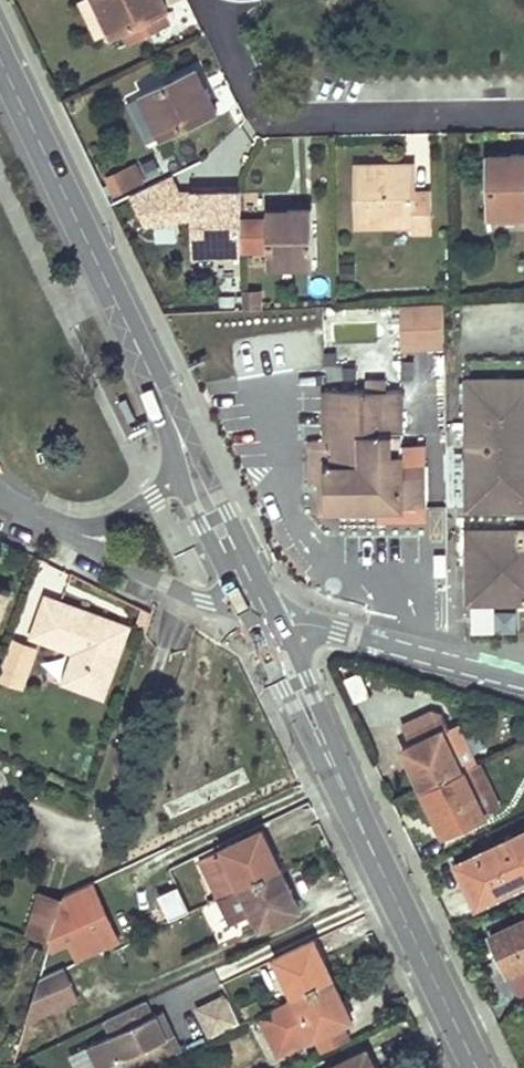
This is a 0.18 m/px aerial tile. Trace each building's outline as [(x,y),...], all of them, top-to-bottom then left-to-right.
[(111,31),(96,0),(79,0),(77,1),(95,39),(111,31)] [(112,34),(122,29),(128,42),(169,22),(163,10),(167,8),(163,0),(96,0),(111,31),(112,34)] [(197,68),(188,73),(197,93),(206,88),(197,68)] [(142,95),(162,136),(216,110),(206,88),(197,93),(188,73),(142,95)] [(235,106),(225,84),(210,91),(220,113),(235,106)] [(142,95),(128,101),(148,142),(162,136),(142,95)] [(511,154),(489,154),(490,165),(511,164),(511,154)] [(523,215),(523,154),(511,154),(511,164),(490,165),(491,215),(523,215)] [(398,181),(398,164),(356,165),(357,226),(413,225),(413,231),(429,231),(428,191),(414,191),(414,181),(398,181)] [(413,164),(398,164),(398,181),(414,181),(413,164)] [(134,165),(121,171),(129,186),(141,180),(134,165)] [(240,191),(216,191),(216,201),(194,202),(195,252),(241,251),(240,191)] [(216,191),(194,191),(194,202),(216,201),(216,191)] [(312,207),(289,207),(289,217),(267,217),(268,268),(313,267),(312,207)] [(289,207),(267,207),(267,217),(289,217),(289,207)] [(243,310),(261,309),(260,292),(243,293),(243,310)] [(442,306),(400,307),(400,348),(442,347),(442,306)] [(471,475),(467,475),(467,507),(493,506),(493,503),(512,503),(512,506),(523,506),(523,378),(512,379),(512,383),(492,383),(492,379),(467,380),(467,412),(470,412),(471,475)] [(402,475),(401,389),(387,390),(387,380),(366,380),(366,390),(357,390),(324,390),(325,440),(311,440),(311,479),(325,479),(325,508),(424,508),(424,475),(402,475)] [(468,531),(468,557),(472,557),(472,575),(468,575),(468,601),(493,601),(493,597),(513,597),(513,600),(523,600),(523,531),(512,531),(512,534),(492,534),(492,531),(468,531)] [(0,587),(0,619),(10,591),(0,587)] [(117,621),(60,600),(46,595),(31,636),(73,651),(70,661),(81,665),(73,686),(103,697),(124,641),(111,636),(117,621)] [(470,608),(470,634),(495,634),(495,608),(470,608)] [(129,626),(117,621),(111,636),(124,641),(129,626)] [(73,686),(81,665),(70,661),(62,681),(73,686)] [(411,764),(422,788),(476,763),(457,723),(449,727),(442,712),(431,709),(401,723),(411,744),(413,744),(420,760),(411,764)] [(411,744),(403,748),(411,764),(420,760),(413,744),(411,744)] [(437,820),(444,834),(485,814),(473,789),(486,783),(476,763),(422,788),(437,820)] [(486,783),(473,789),(485,814),(497,808),(486,783)] [(210,853),(228,890),(279,866),(270,847),(261,828),(210,853)] [(523,881),(523,832),(470,858),(478,877),(467,882),(477,903),(523,881)] [(210,853),(199,858),(217,896),(218,895),(228,890),(210,853)] [(470,858),(459,864),(467,882),(478,877),(470,858)] [(288,886),(279,866),(228,890),(218,895),(231,922),(254,911),(261,926),(299,908),(288,886)] [(48,949),(105,922),(87,882),(63,893),(61,900),(49,944),(48,949)] [(46,895),(33,938),(49,944),(61,900),(46,895)] [(523,992),(523,918),(497,931),(502,942),(497,945),(520,994),(523,992)] [(497,931),(491,933),(497,945),(502,942),(497,931)] [(276,956),(295,995),(332,977),(324,961),(314,938),(276,956)] [(77,996),(63,967),(39,979),(27,1020),(77,996)] [(295,995),(258,1012),(278,1053),(314,1036),(342,1023),(352,1018),(342,999),(332,977),(295,995)] [(213,1034),(241,1021),(230,997),(227,999),(225,994),(200,1006),(213,1034)] [(182,1049),(163,1009),(153,1014),(146,999),(106,1017),(113,1033),(89,1044),(101,1067),(124,1057),(129,1067),(141,1067),(182,1049)] [(342,1023),(314,1036),(321,1050),(349,1037),(342,1023)] [(367,1048),(328,1066),(329,1067),(377,1067),(367,1048)] [(261,1067),(287,1067),(282,1058),(261,1067)]
